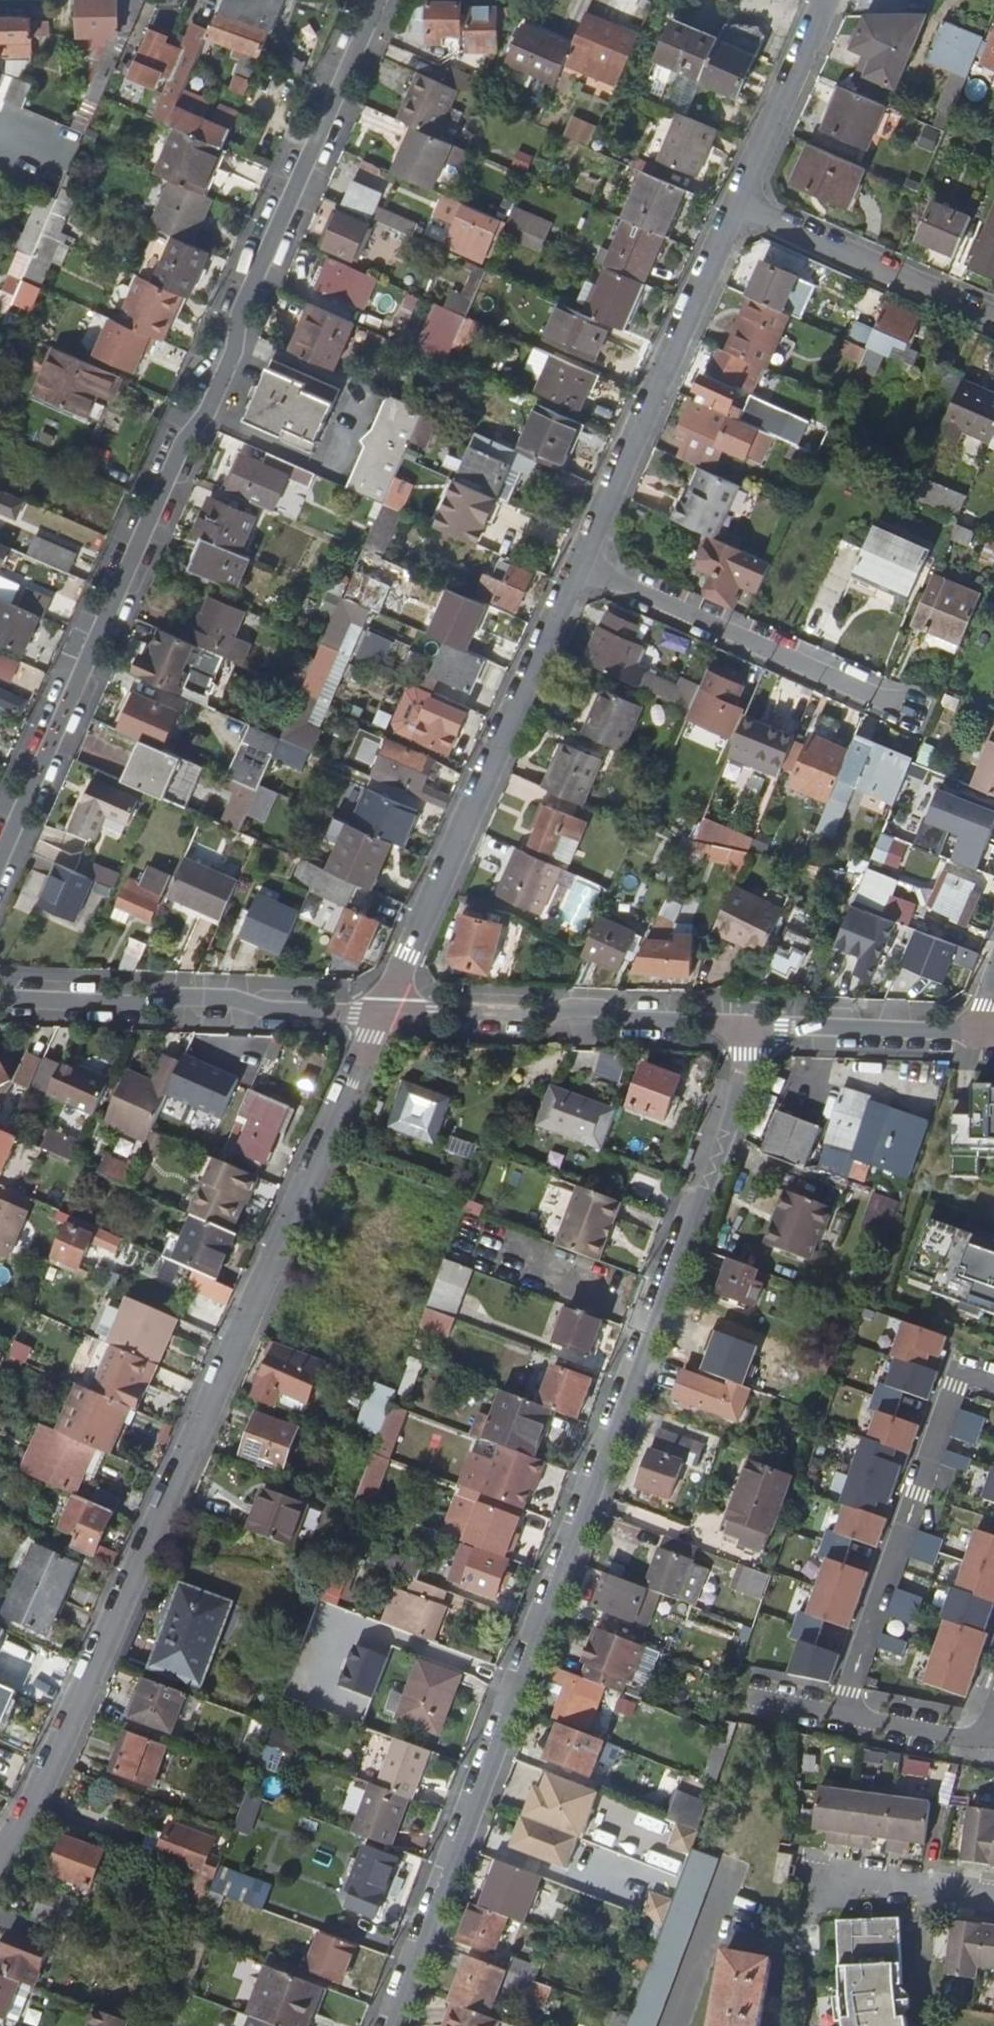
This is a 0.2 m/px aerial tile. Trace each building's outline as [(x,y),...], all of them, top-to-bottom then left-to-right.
[(150,0),(82,0),(82,8),(66,8),(66,27),(81,27),(81,36),(121,37),(133,37),(150,0)] [(245,61),(233,90),(245,96),(286,0),(224,0),(211,28),(208,36),(240,48),(236,57),(245,61)] [(432,32),(462,32),(461,0),(432,0),(432,32)] [(503,29),(512,9),(469,9),(470,50),(494,50),(499,50),(498,29),(503,29)] [(639,36),(587,13),(573,43),(566,61),(600,76),(610,56),(627,63),(639,36)] [(897,87),(929,15),(866,19),(852,47),(873,57),(866,73),(897,87)] [(208,36),(211,28),(195,21),(183,49),(166,41),(168,36),(154,30),(134,75),(158,86),(163,73),(172,77),(163,101),(156,117),(170,123),(179,103),(184,91),(208,36)] [(728,22),(720,39),(702,77),(700,80),(738,97),(765,37),(760,25),(728,22)] [(953,114),(984,39),(942,22),(926,58),(954,70),(939,107),(953,114)] [(566,61),(573,43),(527,23),(510,61),(557,81),(566,61)] [(3,56),(2,48),(7,48),(7,56),(20,55),(20,48),(33,48),(32,24),(0,25),(0,65),(3,65),(3,56)] [(702,77),(720,39),(694,26),(690,34),(671,26),(657,56),(702,77)] [(982,63),(993,68),(993,35),(982,63)] [(126,52),(133,37),(121,37),(116,48),(126,52)] [(85,103),(100,109),(126,52),(116,48),(106,55),(85,103)] [(476,93),(482,77),(452,63),(445,79),(476,93)] [(416,125),(437,135),(458,87),(419,70),(410,89),(407,97),(398,117),(410,123),(416,125)] [(25,110),(34,87),(16,80),(6,103),(25,110)] [(886,104),(844,85),(823,128),(867,147),(886,104)] [(223,146),(237,115),(219,106),(212,122),(203,118),(210,103),(184,91),(179,103),(170,123),(176,125),(197,135),(216,143),(223,146)] [(149,113),(156,117),(163,101),(155,97),(149,113)] [(718,128),(685,113),(678,110),(657,158),(696,175),(718,128)] [(416,125),(410,123),(390,169),(395,171),(416,125)] [(216,143),(197,135),(176,125),(156,170),(175,179),(201,190),(210,169),(205,167),(216,143)] [(453,142),(437,135),(416,125),(395,171),(433,188),(453,142)] [(863,166),(810,143),(793,181),(811,190),(813,186),(847,202),(863,166)] [(73,169),(65,185),(78,191),(82,183),(73,169)] [(684,187),(647,171),(626,218),(628,219),(664,235),(684,187)] [(343,203),(359,210),(372,216),(383,191),(354,178),(343,203)] [(155,225),(176,234),(194,242),(214,196),(201,190),(175,179),(155,225)] [(57,200),(43,231),(55,236),(65,241),(69,232),(61,228),(78,191),(65,185),(57,200)] [(43,231),(57,200),(45,195),(27,237),(16,233),(9,248),(31,258),(34,252),(43,231)] [(359,210),(343,203),(325,243),(354,256),(372,216),(359,210)] [(956,256),(972,219),(934,204),(919,240),(956,256)] [(505,235),(543,250),(555,220),(517,205),(505,235)] [(983,239),(978,237),(971,253),(976,255),(971,266),(993,276),(993,215),(983,239)] [(482,260),(494,233),(459,217),(447,244),(482,260)] [(664,235),(628,219),(608,266),(644,281),(664,235)] [(43,231),(34,252),(46,257),(55,236),(43,231)] [(194,242),(176,234),(156,280),(182,292),(191,296),(212,250),(194,242)] [(31,258),(24,275),(35,280),(46,257),(34,252),(31,258)] [(362,273),(333,261),(322,287),(350,299),(362,273)] [(749,296),(751,296),(782,310),(798,276),(764,262),(749,296)] [(644,281),(608,266),(607,265),(587,311),(611,322),(626,328),(646,282),(644,281)] [(182,292),(156,280),(141,274),(122,319),(163,337),(182,292)] [(0,303),(0,313),(9,317),(17,298),(4,293),(0,303)] [(729,351),(766,368),(789,313),(782,310),(751,296),(745,308),(748,309),(729,351)] [(587,311),(563,301),(547,337),(595,358),(611,322),(587,311)] [(293,350),(331,367),(351,320),(314,303),(293,350)] [(418,349),(446,362),(466,315),(439,303),(418,349)] [(864,347),(856,366),(875,375),(889,340),(905,347),(917,319),(886,305),(866,348),(864,347)] [(0,313),(0,335),(1,335),(9,317),(0,313)] [(366,336),(351,373),(365,379),(381,342),(366,336)] [(120,374),(56,344),(34,390),(83,413),(93,390),(109,398),(120,374)] [(582,390),(591,370),(554,354),(536,346),(527,367),(545,374),(539,388),(582,407),(588,393),(582,390)] [(718,349),(709,369),(739,383),(747,362),(718,349)] [(941,429),(944,420),(962,378),(964,372),(948,365),(924,421),(941,429)] [(290,428),(321,441),(338,404),(307,390),(310,383),(271,366),(248,417),(287,435),(290,428)] [(597,373),(591,370),(582,390),(588,393),(597,373)] [(729,414),(773,433),(782,437),(786,427),(770,421),(775,409),(761,403),(756,414),(734,406),(739,391),(703,376),(697,389),(715,397),(712,404),(731,411),(729,414)] [(944,420),(991,440),(993,433),(993,398),(989,396),(992,390),(962,378),(944,420)] [(384,502),(404,455),(425,408),(388,392),(348,486),(384,502)] [(729,414),(716,409),(715,412),(690,401),(679,426),(688,431),(677,456),(702,467),(713,472),(723,447),(760,463),(773,433),(729,414)] [(587,424),(551,408),(530,455),(567,471),(587,424)] [(830,427),(820,423),(812,433),(824,439),(830,427)] [(317,452),(321,441),(290,428),(287,435),(286,438),(317,452)] [(529,454),(480,432),(459,479),(496,495),(510,463),(522,468),(529,454)] [(806,448),(818,453),(824,439),(812,433),(809,440),(806,448)] [(798,444),(806,448),(809,440),(802,436),(798,444)] [(319,474),(269,452),(265,461),(245,452),(229,489),(274,508),(289,476),(313,486),(319,474)] [(674,518),(714,536),(717,537),(741,484),(713,472),(702,467),(694,486),(689,484),(674,518)] [(927,475),(918,496),(959,514),(968,494),(927,475)] [(437,526),(475,542),(496,495),(459,479),(437,526)] [(0,491),(0,513),(11,519),(20,500),(0,491)] [(202,532),(243,550),(258,515),(213,495),(197,530),(202,532)] [(877,520),(857,565),(887,578),(882,590),(907,602),(932,544),(877,520)] [(253,554),(243,550),(202,532),(187,564),(239,587),(253,554)] [(717,537),(714,536),(701,565),(714,571),(705,592),(728,603),(745,566),(737,562),(743,549),(717,537)] [(0,540),(0,565),(1,566),(9,545),(0,540)] [(44,560),(69,571),(74,560),(77,553),(52,541),(44,560)] [(380,578),(387,562),(369,554),(365,563),(361,562),(347,595),(362,602),(373,575),(380,578)] [(771,562),(757,555),(745,584),(758,591),(771,562)] [(88,579),(93,568),(74,560),(69,571),(88,579)] [(486,573),(478,592),(515,609),(531,572),(510,564),(503,580),(486,573)] [(933,575),(912,624),(931,632),(933,627),(963,640),(981,597),(933,575)] [(20,603),(39,612),(44,614),(52,594),(29,584),(20,603)] [(448,640),(467,648),(487,602),(450,586),(430,632),(448,640)] [(39,612),(20,603),(12,600),(0,595),(0,637),(23,647),(39,612)] [(192,638),(240,659),(241,660),(249,641),(237,635),(247,612),(212,597),(192,638)] [(586,662),(691,709),(700,688),(679,680),(676,688),(644,674),(645,671),(632,665),(640,645),(632,641),(640,622),(610,609),(586,662)] [(139,672),(183,692),(187,683),(221,698),(240,659),(192,638),(163,626),(150,653),(148,652),(139,672)] [(385,664),(394,639),(366,629),(357,655),(385,664)] [(342,649),(323,640),(309,671),(320,676),(327,660),(336,664),(342,649)] [(467,648),(448,640),(434,670),(473,688),(488,657),(467,648)] [(13,681),(22,660),(0,651),(0,675),(13,681)] [(405,677),(434,689),(440,677),(411,664),(405,677)] [(742,706),(734,703),(742,684),(708,670),(700,688),(691,709),(688,716),(730,734),(742,706)] [(317,693),(302,687),(281,735),(311,748),(320,726),(306,719),(317,693)] [(448,695),(434,689),(415,732),(449,748),(467,709),(446,699),(448,695)] [(120,726),(144,737),(161,745),(177,708),(136,690),(120,726)] [(584,733),(622,750),(641,707),(603,690),(584,733)] [(754,696),(730,754),(780,776),(797,736),(765,722),(773,704),(754,696)] [(258,787),(260,781),(273,753),(281,735),(251,722),(227,774),(258,787)] [(993,795),(993,729),(972,787),(993,795)] [(311,748),(281,735),(273,753),(303,766),(311,748)] [(831,802),(835,794),(842,777),(853,750),(815,735),(793,784),(831,802)] [(126,778),(158,792),(186,805),(205,764),(161,745),(144,737),(126,778)] [(853,750),(842,777),(857,783),(874,744),(859,737),(853,750)] [(433,762),(385,741),(371,775),(393,785),(395,780),(409,786),(407,791),(445,807),(451,795),(424,782),(433,762)] [(543,787),(581,804),(602,758),(564,742),(543,787)] [(896,800),(913,760),(874,744),(857,783),(896,800)] [(96,775),(75,824),(97,834),(110,807),(131,817),(140,796),(96,775)] [(258,787),(249,807),(264,814),(277,788),(260,781),(258,787)] [(351,821),(357,824),(389,838),(401,844),(418,807),(367,785),(351,821)] [(939,791),(937,795),(954,801),(956,797),(939,791)] [(573,818),(578,806),(551,794),(547,805),(540,803),(531,822),(537,825),(527,849),(548,859),(549,857),(567,865),(577,842),(559,834),(567,816),(573,818)] [(831,802),(819,830),(836,836),(851,800),(835,794),(831,802)] [(993,829),(993,812),(956,797),(954,801),(937,795),(928,818),(925,817),(914,846),(939,856),(949,829),(961,833),(951,860),(978,871),(993,829)] [(704,815),(694,841),(715,845),(729,847),(736,828),(704,815)] [(573,818),(567,816),(559,834),(577,842),(586,824),(573,818)] [(337,870),(358,879),(370,884),(389,838),(357,824),(337,870)] [(748,851),(755,836),(736,828),(729,847),(748,851)] [(715,845),(694,841),(688,854),(706,863),(715,845)] [(563,867),(523,849),(517,862),(513,861),(498,893),(542,913),(563,867)] [(225,914),(240,881),(187,856),(172,890),(225,914)] [(313,887),(315,881),(323,864),(307,857),(297,880),(313,887)] [(93,874),(59,859),(41,899),(75,915),(93,874)] [(337,870),(323,864),(315,881),(350,896),(358,879),(337,870)] [(950,869),(940,895),(933,892),(927,906),(955,916),(954,919),(966,924),(980,891),(974,889),(977,880),(950,869)] [(161,884),(168,887),(172,877),(165,874),(161,884)] [(608,884),(610,877),(603,874),(600,881),(608,884)] [(164,891),(130,876),(118,903),(151,918),(164,891)] [(370,884),(358,879),(350,896),(348,900),(354,903),(368,910),(378,888),(370,884)] [(285,949),(303,909),(261,890),(242,930),(285,949)] [(763,955),(773,931),(782,912),(767,905),(765,911),(728,894),(710,931),(763,955)] [(896,918),(854,902),(836,944),(863,954),(856,972),(872,978),(896,918)] [(378,962),(395,922),(368,910),(354,903),(337,944),(378,962)] [(603,910),(585,950),(585,951),(622,967),(640,926),(603,910)] [(915,926),(936,933),(941,920),(927,915),(926,919),(904,910),(900,920),(915,926)] [(449,953),(455,961),(487,968),(500,913),(496,912),(494,919),(460,911),(449,953)] [(659,914),(634,966),(691,971),(694,932),(673,930),(674,919),(659,914)] [(936,933),(915,926),(902,962),(943,979),(952,957),(974,965),(980,950),(936,933)] [(763,955),(755,970),(769,976),(775,965),(796,975),(800,967),(805,969),(819,938),(795,927),(790,938),(773,931),(763,955)] [(119,966),(133,966),(140,948),(127,943),(119,966)] [(149,1132),(151,1127),(174,1075),(184,1054),(167,1047),(155,1074),(127,1062),(105,1112),(149,1132)] [(30,1087),(44,1056),(30,1050),(17,1081),(30,1087)] [(607,1054),(604,1076),(624,1078),(626,1056),(607,1054)] [(0,1057),(0,1081),(11,1074),(0,1057)] [(97,1111),(112,1077),(88,1067),(86,1071),(62,1061),(49,1091),(97,1111)] [(643,1061),(626,1104),(660,1118),(677,1075),(643,1061)] [(162,1133),(181,1141),(203,1088),(174,1075),(151,1127),(162,1133)] [(408,1076),(391,1123),(438,1141),(456,1094),(408,1076)] [(261,1121),(277,1128),(278,1126),(288,1100),(250,1082),(239,1107),(252,1113),(255,1106),(265,1110),(261,1121)] [(600,1149),(615,1107),(604,1103),(603,1107),(567,1093),(568,1090),(548,1082),(534,1124),(546,1128),(547,1125),(590,1141),(589,1144),(600,1149)] [(910,1171),(928,1120),(872,1097),(873,1094),(845,1083),(824,1138),(910,1171)] [(975,1087),(975,1101),(965,1101),(953,1101),(951,1177),(979,1178),(980,1151),(993,1151),(993,1087),(975,1087)] [(296,1104),(288,1100),(278,1126),(286,1129),(296,1104)] [(252,1113),(237,1148),(263,1160),(277,1128),(261,1121),(265,1110),(255,1106),(252,1113)] [(763,1145),(806,1161),(820,1125),(777,1108),(763,1145)] [(17,1135),(0,1127),(0,1174),(17,1135)] [(43,1146),(76,1160),(84,1141),(52,1127),(43,1146)] [(162,1133),(151,1127),(149,1132),(137,1158),(144,1162),(147,1153),(152,1155),(162,1133)] [(806,1161),(763,1145),(760,1151),(803,1168),(806,1161)] [(263,1160),(237,1148),(231,1162),(257,1174),(263,1160)] [(210,1172),(192,1210),(227,1226),(229,1222),(243,1189),(249,1192),(257,1174),(231,1162),(211,1154),(204,1169),(210,1172)] [(870,1163),(853,1156),(848,1171),(865,1176),(870,1163)] [(621,1198),(578,1183),(556,1242),(599,1258),(607,1235),(605,1234),(610,1220),(612,1221),(621,1198)] [(826,1203),(779,1186),(759,1239),(804,1256),(811,1236),(814,1237),(826,1203)] [(875,1187),(861,1224),(888,1233),(901,1197),(875,1187)] [(8,1255),(29,1206),(0,1194),(0,1252),(8,1255)] [(170,1256),(209,1274),(215,1277),(235,1230),(227,1226),(190,1210),(170,1256)] [(53,1260),(77,1270),(93,1235),(90,1234),(95,1223),(73,1213),(53,1260)] [(978,1237),(930,1220),(911,1272),(938,1282),(935,1289),(934,1293),(964,1304),(982,1311),(993,1315),(993,1243),(978,1237)] [(385,1381),(397,1386),(421,1321),(427,1305),(445,1257),(452,1238),(419,1224),(410,1226),(406,1237),(414,1244),(411,1251),(402,1248),(395,1264),(420,1273),(387,1362),(392,1364),(385,1381)] [(993,1243),(993,1235),(980,1230),(978,1237),(993,1243)] [(754,1267),(726,1256),(715,1288),(752,1303),(759,1281),(750,1278),(754,1267)] [(445,1257),(427,1305),(454,1315),(465,1288),(455,1284),(463,1263),(445,1257)] [(463,1263),(455,1284),(465,1288),(472,1267),(463,1263)] [(938,1282),(911,1272),(909,1279),(935,1289),(938,1282)] [(215,1277),(209,1274),(203,1287),(227,1298),(230,1292),(226,1290),(230,1283),(215,1277)] [(178,1314),(132,1295),(112,1341),(151,1359),(158,1362),(178,1314)] [(982,1311),(964,1304),(961,1311),(979,1317),(982,1311)] [(454,1315),(427,1305),(421,1321),(450,1331),(455,1315),(454,1315)] [(604,1315),(577,1306),(564,1343),(590,1353),(604,1315)] [(308,1323),(312,1312),(307,1311),(303,1321),(308,1323)] [(896,1359),(939,1373),(944,1359),(941,1358),(948,1338),(905,1323),(892,1358),(896,1359)] [(151,1359),(112,1341),(99,1335),(77,1382),(128,1405),(137,1409),(147,1387),(140,1384),(151,1359)] [(296,1348),(276,1340),(252,1395),(273,1404),(279,1388),(306,1400),(319,1371),(301,1364),(299,1366),(291,1362),(296,1348)] [(5,1350),(0,1361),(0,1373),(9,1352),(5,1350)] [(0,1373),(14,1380),(24,1358),(9,1352),(0,1373)] [(896,1359),(888,1385),(904,1391),(929,1400),(939,1373),(896,1359)] [(576,1415),(590,1376),(553,1362),(538,1401),(551,1406),(576,1415)] [(747,1387),(726,1380),(724,1388),(680,1370),(670,1393),(736,1418),(747,1387)] [(57,1428),(93,1444),(108,1451),(128,1405),(77,1382),(57,1428)] [(878,1411),(895,1417),(904,1391),(888,1385),(879,1382),(875,1395),(870,1408),(878,1411)] [(538,1401),(497,1386),(480,1433),(500,1440),(529,1451),(537,1430),(542,1432),(551,1406),(538,1401)] [(358,1405),(369,1410),(375,1395),(365,1390),(358,1405)] [(379,1434),(395,1440),(408,1407),(391,1401),(379,1434)] [(365,1418),(369,1410),(358,1405),(354,1414),(365,1418)] [(982,1433),(987,1419),(961,1410),(952,1437),(954,1437),(978,1445),(982,1433)] [(878,1411),(868,1439),(911,1454),(920,1426),(895,1417),(878,1411)] [(243,1452),(285,1468),(300,1429),(258,1413),(243,1452)] [(29,1470),(73,1490),(93,1444),(57,1428),(49,1425),(29,1470)] [(665,1495),(678,1463),(685,1442),(658,1432),(652,1452),(648,1450),(643,1462),(638,1461),(631,1478),(637,1480),(635,1484),(665,1495)] [(373,1450),(389,1456),(395,1440),(379,1434),(373,1450)] [(841,1507),(845,1508),(887,1522),(893,1506),(890,1505),(902,1468),(906,1469),(911,1454),(868,1439),(865,1438),(853,1471),(841,1505),(841,1507)] [(529,1451),(500,1440),(481,1491),(522,1506),(535,1473),(538,1474),(544,1457),(529,1451)] [(685,1442),(678,1463),(691,1468),(699,1448),(685,1442)] [(361,1484),(377,1489),(389,1456),(373,1450),(361,1484)] [(972,1460),(972,1459),(949,1451),(946,1451),(941,1466),(957,1471),(967,1474),(972,1460)] [(734,1543),(759,1552),(787,1477),(746,1461),(720,1532),(736,1537),(734,1543)] [(993,1474),(984,1503),(993,1506),(993,1474)] [(91,1498),(115,1508),(122,1493),(98,1483),(91,1498)] [(355,1499),(371,1504),(377,1489),(361,1484),(355,1499)] [(252,1530),(291,1545),(307,1503),(263,1487),(257,1505),(260,1507),(252,1530)] [(113,1565),(119,1553),(100,1544),(115,1508),(91,1498),(75,1491),(59,1525),(80,1534),(74,1547),(113,1565)] [(522,1506),(481,1491),(462,1539),(508,1556),(514,1539),(510,1537),(522,1506)] [(845,1508),(836,1533),(853,1539),(878,1548),(887,1522),(845,1508)] [(977,1529),(965,1562),(956,1589),(954,1595),(952,1594),(942,1621),(942,1622),(945,1623),(984,1637),(993,1609),(993,1535),(977,1529)] [(827,1559),(844,1565),(853,1539),(836,1533),(828,1530),(823,1543),(819,1556),(827,1559)] [(940,1554),(945,1540),(934,1536),(919,1531),(910,1558),(936,1566),(940,1554)] [(697,1546),(664,1534),(644,1587),(645,1587),(690,1604),(704,1567),(690,1563),(697,1546)] [(38,1545),(23,1580),(63,1598),(78,1563),(38,1545)] [(362,1558),(336,1548),(332,1560),(318,1596),(344,1605),(350,1589),(339,1585),(342,1578),(348,1580),(354,1564),(360,1566),(362,1558)] [(476,1548),(463,1582),(493,1594),(506,1560),(476,1548)] [(412,1577),(414,1577),(419,1563),(385,1551),(380,1565),(412,1577)] [(844,1565),(827,1559),(817,1587),(807,1614),(825,1620),(849,1629),(869,1574),(844,1565)] [(644,1587),(605,1573),(593,1605),(631,1620),(645,1587),(644,1587)] [(434,1585),(414,1577),(412,1577),(407,1590),(429,1599),(434,1585)] [(23,1580),(8,1614),(48,1632),(63,1598),(23,1580)] [(212,1632),(224,1599),(179,1584),(151,1665),(204,1683),(221,1635),(212,1632)] [(919,1613),(924,1598),(898,1589),(889,1616),(915,1625),(919,1613)] [(393,1624),(432,1638),(445,1605),(429,1599),(407,1590),(406,1590),(401,1602),(393,1599),(389,1610),(397,1613),(393,1624)] [(233,1602),(224,1599),(212,1632),(221,1635),(233,1602)] [(385,1621),(393,1624),(397,1613),(389,1610),(385,1621)] [(816,1646),(825,1620),(807,1614),(799,1611),(795,1624),(790,1637),(800,1641),(816,1646)] [(984,1637),(945,1623),(935,1652),(924,1685),(967,1700),(990,1639),(984,1637)] [(582,1677),(619,1691),(625,1675),(643,1682),(648,1680),(659,1651),(596,1627),(583,1659),(588,1661),(582,1677)] [(20,1686),(26,1670),(40,1676),(46,1661),(33,1655),(38,1644),(10,1631),(0,1653),(0,1677),(20,1686)] [(903,1658),(908,1643),(882,1634),(877,1649),(903,1658)] [(816,1646),(800,1641),(788,1673),(830,1683),(840,1654),(816,1646)] [(340,1685),(372,1696),(387,1655),(354,1644),(340,1685)] [(408,1685),(449,1701),(459,1675),(418,1659),(408,1685)] [(549,1663),(544,1676),(564,1684),(552,1716),(570,1723),(577,1708),(584,1710),(590,1696),(582,1693),(584,1687),(565,1680),(569,1671),(549,1663)] [(185,1691),(144,1676),(139,1691),(133,1689),(124,1713),(170,1731),(185,1691)] [(52,1705),(59,1690),(36,1680),(29,1695),(52,1705)] [(449,1701),(408,1685),(396,1717),(437,1732),(449,1701)] [(697,1699),(695,1705),(710,1711),(712,1705),(697,1699)] [(710,1711),(695,1705),(691,1715),(706,1721),(710,1711)] [(274,1715),(271,1723),(264,1741),(273,1745),(283,1718),(274,1715)] [(619,1746),(558,1722),(545,1756),(588,1775),(595,1758),(612,1764),(619,1746)] [(164,1742),(129,1729),(115,1767),(150,1781),(164,1742)] [(428,1748),(395,1736),(377,1783),(408,1794),(411,1795),(428,1748)] [(264,1741),(251,1775),(260,1779),(273,1745),(264,1741)] [(598,1790),(548,1770),(541,1786),(535,1783),(510,1843),(564,1865),(577,1835),(579,1836),(598,1790)] [(709,1795),(713,1783),(705,1779),(700,1792),(709,1795)] [(408,1794),(377,1783),(369,1780),(351,1829),(390,1844),(408,1794)] [(836,1832),(834,1845),(864,1849),(866,1836),(874,1837),(888,1839),(887,1852),(902,1854),(903,1841),(912,1842),(926,1844),(931,1804),(819,1789),(814,1829),(828,1831),(836,1832)] [(699,1830),(705,1804),(675,1790),(665,1816),(679,1822),(699,1830)] [(116,1794),(105,1824),(122,1830),(128,1812),(137,1815),(141,1803),(116,1794)] [(993,1866),(993,1811),(970,1808),(963,1862),(993,1866)] [(153,1855),(213,1877),(218,1863),(204,1858),(211,1838),(166,1821),(153,1855)] [(692,1848),(699,1830),(679,1822),(671,1843),(691,1851),(692,1848)] [(827,1844),(834,1845),(836,1832),(828,1831),(827,1844)] [(66,1836),(52,1871),(93,1887),(106,1852),(66,1836)] [(872,1850),(874,1837),(866,1836),(864,1849),(872,1850)] [(371,1914),(393,1853),(360,1841),(355,1856),(348,1853),(331,1898),(371,1914)] [(910,1855),(912,1842),(903,1841),(902,1854),(910,1855)] [(647,1970),(630,2016),(626,2025),(656,2025),(718,1859),(692,1848),(691,1851),(673,1901),(664,1922),(647,1970)] [(796,1876),(798,1866),(793,1865),(795,1855),(779,1852),(774,1882),(789,1885),(791,1875),(796,1876)] [(507,1916),(518,1920),(535,1872),(495,1857),(478,1904),(507,1916)] [(209,1888),(259,1907),(270,1879),(219,1860),(218,1863),(213,1877),(209,1888)] [(187,1875),(172,1913),(191,1920),(206,1882),(187,1875)] [(605,1903),(563,1887),(552,1919),(567,1925),(574,1907),(592,1915),(596,1905),(604,1907),(605,1903)] [(654,1918),(664,1922),(673,1901),(653,1893),(645,1914),(654,1918)] [(221,1901),(209,1897),(204,1910),(216,1914),(221,1901)] [(507,1916),(478,1904),(471,1902),(457,1940),(472,1946),(474,1941),(495,1949),(507,1916)] [(647,1970),(664,1922),(654,1918),(645,1940),(639,1938),(629,1963),(647,1970)] [(901,2008),(907,2006),(906,1992),(900,1993),(895,1918),(869,1919),(870,1943),(862,1944),(861,1920),(835,1921),(838,1995),(831,1997),(833,2020),(841,2019),(842,2025),(904,2025),(901,2008)] [(954,1921),(947,1975),(977,1979),(978,1967),(993,1969),(993,1926),(954,1921)] [(19,1982),(34,1987),(49,1947),(8,1931),(0,1954),(0,1957),(2,1958),(0,1965),(0,1975),(19,1982)] [(302,1966),(325,1975),(331,1959),(343,1964),(350,1945),(315,1932),(302,1966)] [(264,1964),(289,1972),(293,1959),(270,1951),(264,1964)] [(726,1951),(712,2025),(760,2025),(772,1959),(726,1951)] [(504,1967),(465,1952),(448,1999),(452,2001),(486,2014),(504,1967)] [(506,1968),(534,1979),(540,1962),(512,1952),(506,1968)] [(337,1979),(343,1964),(331,1959),(325,1975),(337,1979)] [(250,2013),(285,2025),(301,2025),(308,2009),(311,2009),(320,1985),(289,1972),(264,1964),(246,2012),(250,2013)] [(6,2019),(7,2016),(17,2020),(26,1996),(16,1992),(19,1982),(0,1975),(0,2016),(6,2019)] [(225,2004),(216,2001),(208,2022),(217,2025),(225,2004)] [(452,2001),(445,2020),(460,2025),(491,2025),(494,2017),(486,2014),(452,2001)] [(90,2008),(83,2025),(118,2025),(121,2019),(90,2008)] [(250,2013),(245,2025),(285,2025),(250,2013)]
